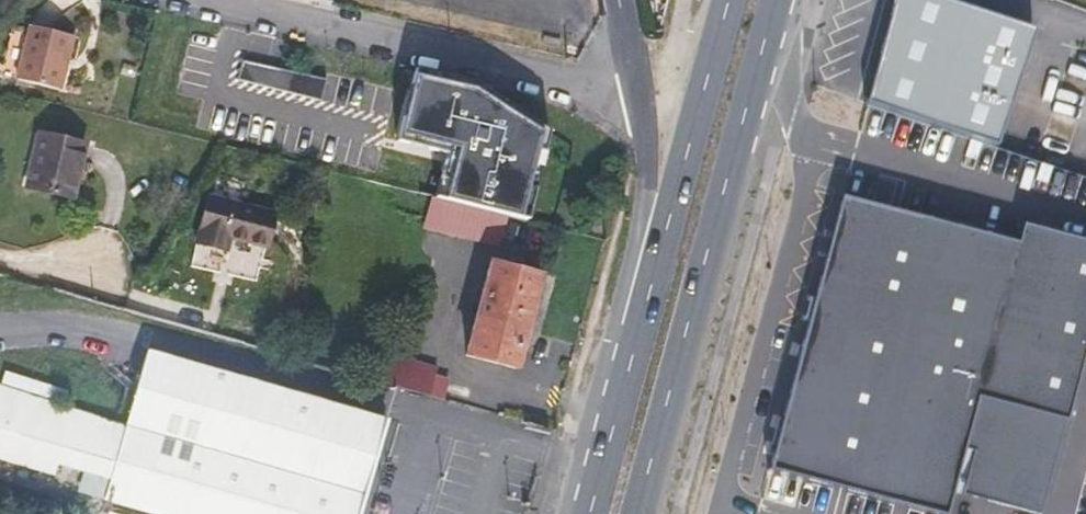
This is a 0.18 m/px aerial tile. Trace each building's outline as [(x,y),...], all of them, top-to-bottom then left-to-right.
[(974,139),(1010,16),(956,0),(881,0),(850,100),(871,108),(974,139)] [(71,35),(29,25),(27,33),(12,30),(1,75),(17,79),(60,90),(64,74),(62,73),(71,35)] [(543,35),(542,42),(560,46),(561,39),(543,35)] [(322,98),(326,81),(282,71),(245,63),(241,79),(322,98)] [(437,198),(525,220),(547,130),(473,82),(414,68),(397,143),(447,154),(444,165),(437,198)] [(40,133),(27,187),(73,198),(86,144),(40,133)] [(842,189),(773,460),(948,505),(951,495),(990,509),(1014,513),(1042,513),(1068,409),(1085,338),(1085,230),(1026,215),(1021,234),(842,189)] [(197,242),(227,250),(230,238),(267,247),(276,213),(209,196),(197,242)] [(437,198),(431,197),(424,228),(461,237),(463,229),(519,243),(525,220),(437,198)] [(490,261),(465,355),(517,369),(542,275),(490,261)] [(387,420),(148,351),(126,422),(0,386),(0,462),(52,477),(55,466),(108,482),(103,498),(110,501),(107,513),(359,513),(387,420)] [(398,387),(431,396),(434,386),(437,374),(389,361),(383,383),(398,387)] [(434,386),(431,396),(443,399),(445,389),(434,386)]
